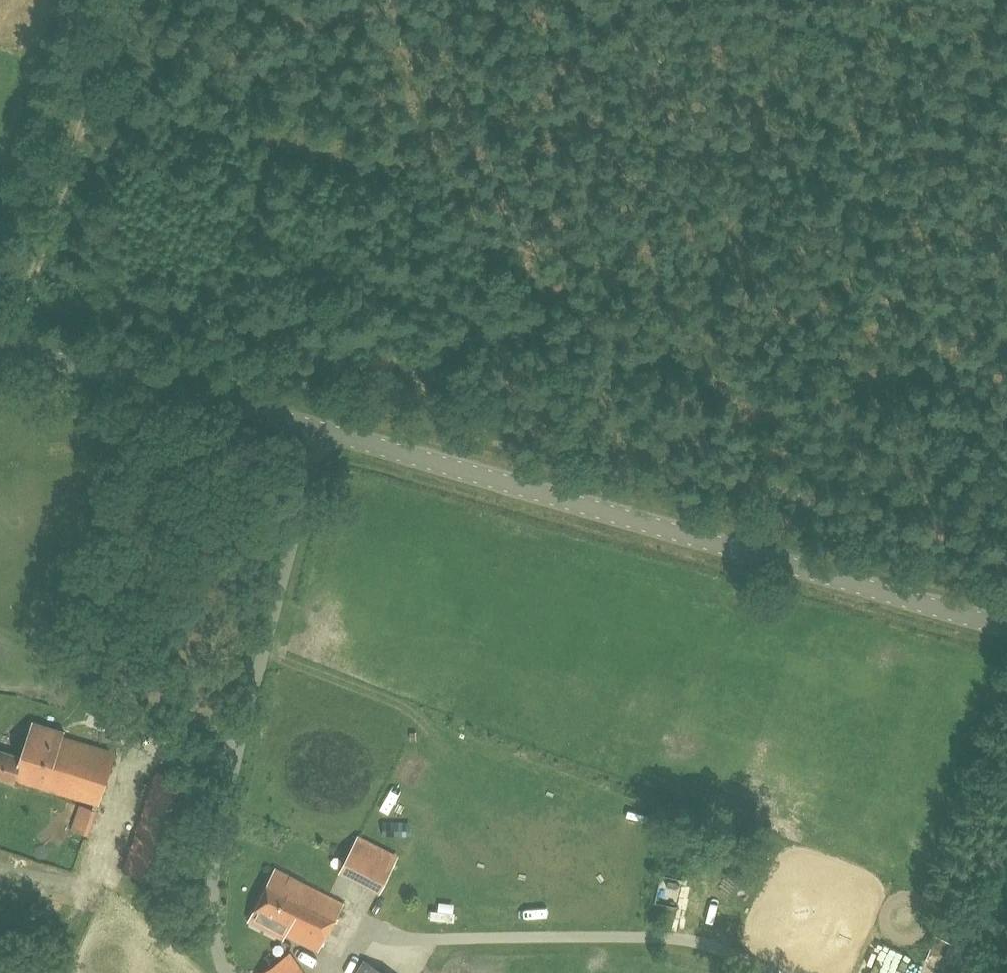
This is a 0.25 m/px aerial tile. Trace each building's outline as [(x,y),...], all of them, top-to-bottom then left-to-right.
[(0,748),(0,776),(15,781),(16,777),(100,804),(116,752),(64,735),(66,731),(34,720),(23,756),(0,748)] [(165,884),(198,785),(158,771),(124,870),(165,884)] [(408,823),(384,823),(384,835),(408,835),(408,823)] [(341,871),(380,891),(397,858),(357,838),(341,871)] [(319,949),(342,903),(276,869),(250,919),(284,936),(286,932),(319,949)] [(261,972),(303,972),(290,953),(261,972)] [(359,972),(386,972),(366,961),(359,972)]
